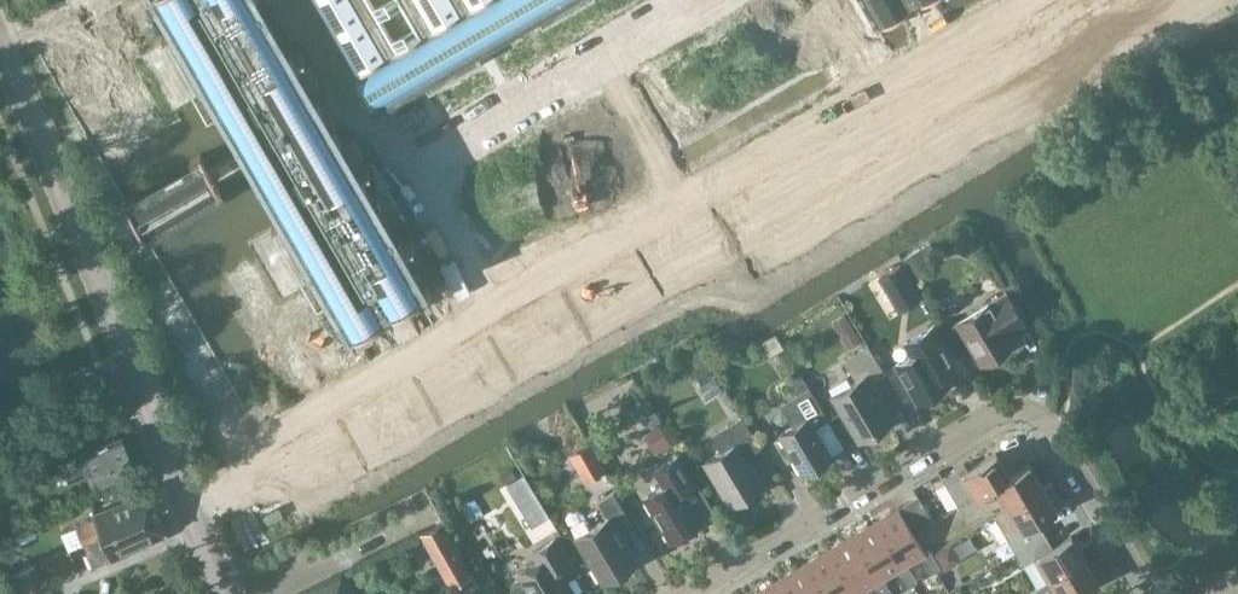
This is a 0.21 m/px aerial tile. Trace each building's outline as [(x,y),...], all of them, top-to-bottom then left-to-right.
[(175,34),(167,39),(199,95),(208,90),(239,145),(205,165),(218,187),(252,168),(284,223),(276,228),(308,284),(317,279),(346,329),(426,282),(354,157),(361,153),(350,134),(343,138),(332,119),(365,100),(372,112),(423,83),(428,91),(481,60),(477,52),(537,17),(541,26),(586,0),(307,0),(354,82),(321,101),(310,82),(318,78),(317,76),(318,75),(314,68),(313,69),(312,67),(313,67),(309,60),(308,60),(306,59),(299,63),(263,0),(156,0),(175,34)] [(875,24),(916,0),(861,0),(875,24)] [(880,277),(899,310),(920,298),(900,265),(880,277)] [(1007,292),(956,323),(981,364),(1015,343),(1009,333),(1025,323),(1007,292)] [(833,314),(842,344),(855,340),(847,310),(833,314)] [(912,355),(896,364),(917,402),(949,384),(943,373),(955,366),(933,326),(905,342),(912,355)] [(856,380),(832,395),(859,441),(894,420),(871,382),(886,374),(868,345),(844,359),(856,380)] [(798,424),(780,435),(804,474),(832,457),(815,428),(829,420),(803,377),(794,382),(797,387),(781,396),(798,424)] [(722,452),(704,462),(731,506),(764,486),(747,456),(761,448),(742,416),(711,434),(722,452)] [(652,450),(673,438),(663,421),(642,433),(652,450)] [(121,435),(60,465),(68,481),(86,473),(94,489),(137,467),(121,435)] [(589,443),(568,455),(588,489),(609,477),(589,443)] [(1010,476),(996,453),(969,470),(965,463),(942,477),(960,507),(982,494),(981,493),(1010,476)] [(664,486),(645,497),(671,541),(700,524),(682,493),(696,485),(678,456),(655,470),(664,486)] [(1007,508),(1044,487),(1030,464),(1010,476),(981,493),(982,494),(986,501),(1000,496),(1007,508)] [(518,524),(542,518),(532,478),(508,485),(518,524)] [(1016,552),(1045,535),(1037,522),(1057,510),(1044,487),(1007,508),(995,515),(1016,552)] [(84,543),(83,544),(93,566),(166,533),(147,489),(93,512),(96,518),(77,526),(84,543)] [(609,517),(575,537),(602,582),(637,562),(618,530),(632,522),(614,492),(599,500),(609,517)] [(875,521),(913,584),(918,581),(908,564),(920,557),(934,572),(942,567),(931,550),(926,553),(918,538),(924,535),(922,532),(935,524),(918,496),(875,521)] [(420,532),(449,584),(454,593),(458,593),(477,584),(470,572),(471,571),(442,520),(420,532)] [(913,584),(875,521),(851,535),(886,593),(893,593),(884,578),(897,571),(910,586),(913,584)] [(851,535),(828,550),(854,593),(861,593),(860,592),(873,585),(881,593),(886,593),(851,535)] [(1036,557),(1052,547),(1045,535),(1016,552),(1024,565),(1036,557)] [(1049,580),(1086,559),(1072,536),(1052,547),(1036,557),(1049,580)] [(533,551),(538,561),(519,573),(521,576),(512,581),(510,588),(514,593),(571,593),(557,570),(571,562),(556,537),(533,551)] [(828,550),(804,564),(822,593),(854,593),(828,550)] [(1049,580),(1058,593),(1079,593),(1099,582),(1086,559),(1049,580)] [(804,564),(780,578),(790,593),(822,593),(804,564)] [(344,570),(295,593),(355,593),(344,570)] [(780,578),(756,592),(758,593),(790,593),(780,578)]
